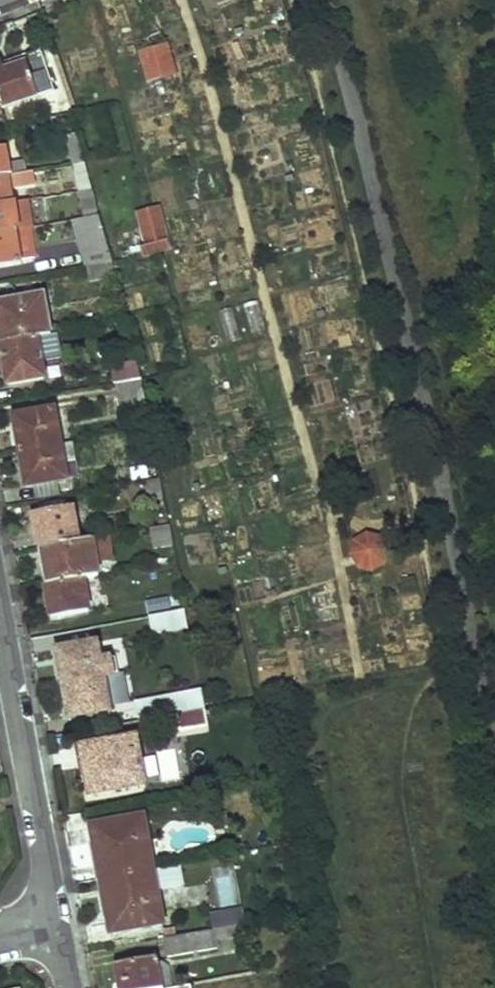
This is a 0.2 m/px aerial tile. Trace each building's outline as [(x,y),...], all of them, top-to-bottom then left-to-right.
[(168,44),(137,53),(146,84),(177,75),(168,44)] [(42,56),(26,61),(25,58),(0,66),(0,106),(1,108),(54,91),(42,56)] [(84,162),(77,138),(66,141),(71,165),(84,162)] [(9,175),(4,148),(0,149),(0,177),(9,175)] [(71,165),(69,166),(77,193),(92,190),(84,162),(71,165)] [(7,205),(4,188),(33,182),(32,172),(9,175),(0,177),(0,206),(7,205)] [(92,190),(77,193),(84,217),(99,215),(92,190)] [(7,205),(0,206),(0,233),(38,226),(33,201),(7,205)] [(159,206),(135,212),(143,246),(167,239),(159,206)] [(84,217),(72,220),(76,243),(81,242),(86,266),(112,262),(99,215),(84,217)] [(0,233),(0,266),(18,263),(18,260),(43,256),(38,226),(0,233)] [(170,250),(167,239),(143,246),(138,247),(141,257),(170,250)] [(112,262),(86,266),(89,278),(116,274),(112,262)] [(51,334),(43,295),(0,304),(0,345),(36,338),(51,334)] [(0,345),(0,348),(8,384),(43,377),(36,338),(0,345)] [(141,380),(137,362),(111,367),(114,385),(141,380)] [(141,380),(114,385),(119,407),(145,403),(141,380)] [(20,453),(57,445),(51,411),(13,418),(20,453)] [(151,428),(116,435),(121,461),(156,456),(151,428)] [(70,443),(57,445),(20,453),(26,487),(64,480),(61,464),(73,462),(70,443)] [(160,476),(142,481),(146,501),(164,497),(160,476)] [(38,551),(76,544),(70,512),(32,519),(38,551)] [(155,550),(173,547),(169,526),(152,530),(155,550)] [(361,571),(370,572),(378,570),(385,564),(388,556),(387,547),(383,539),(376,535),(367,533),(359,536),(352,542),(349,550),(350,558),(354,566),(361,571)] [(93,541),(76,544),(38,551),(44,587),(82,580),(99,576),(97,566),(113,563),(109,538),(93,541)] [(82,580),(44,587),(51,618),(88,612),(82,580)] [(185,611),(182,596),(145,603),(148,618),(185,611)] [(185,611),(148,618),(151,634),(188,628),(185,611)] [(102,677),(117,674),(114,660),(100,662),(96,644),(58,651),(64,684),(102,677)] [(102,677),(64,684),(70,718),(108,710),(102,677)] [(204,709),(200,691),(133,704),(136,722),(204,709)] [(85,776),(89,797),(145,786),(137,738),(84,747),(88,775),(85,776)] [(173,750),(157,753),(162,775),(177,772),(173,750)] [(105,897),(111,934),(165,923),(147,818),(93,827),(99,864),(101,864),(107,896),(105,897)] [(178,868),(161,868),(162,887),(179,887),(178,868)] [(217,907),(241,903),(235,868),(211,872),(217,907)] [(247,934),(245,925),(212,931),(213,939),(247,934)] [(193,935),(161,941),(164,954),(165,958),(215,949),(213,939),(212,931),(193,935)] [(153,961),(116,967),(120,987),(170,987),(167,970),(160,964),(154,965),(153,961)]
